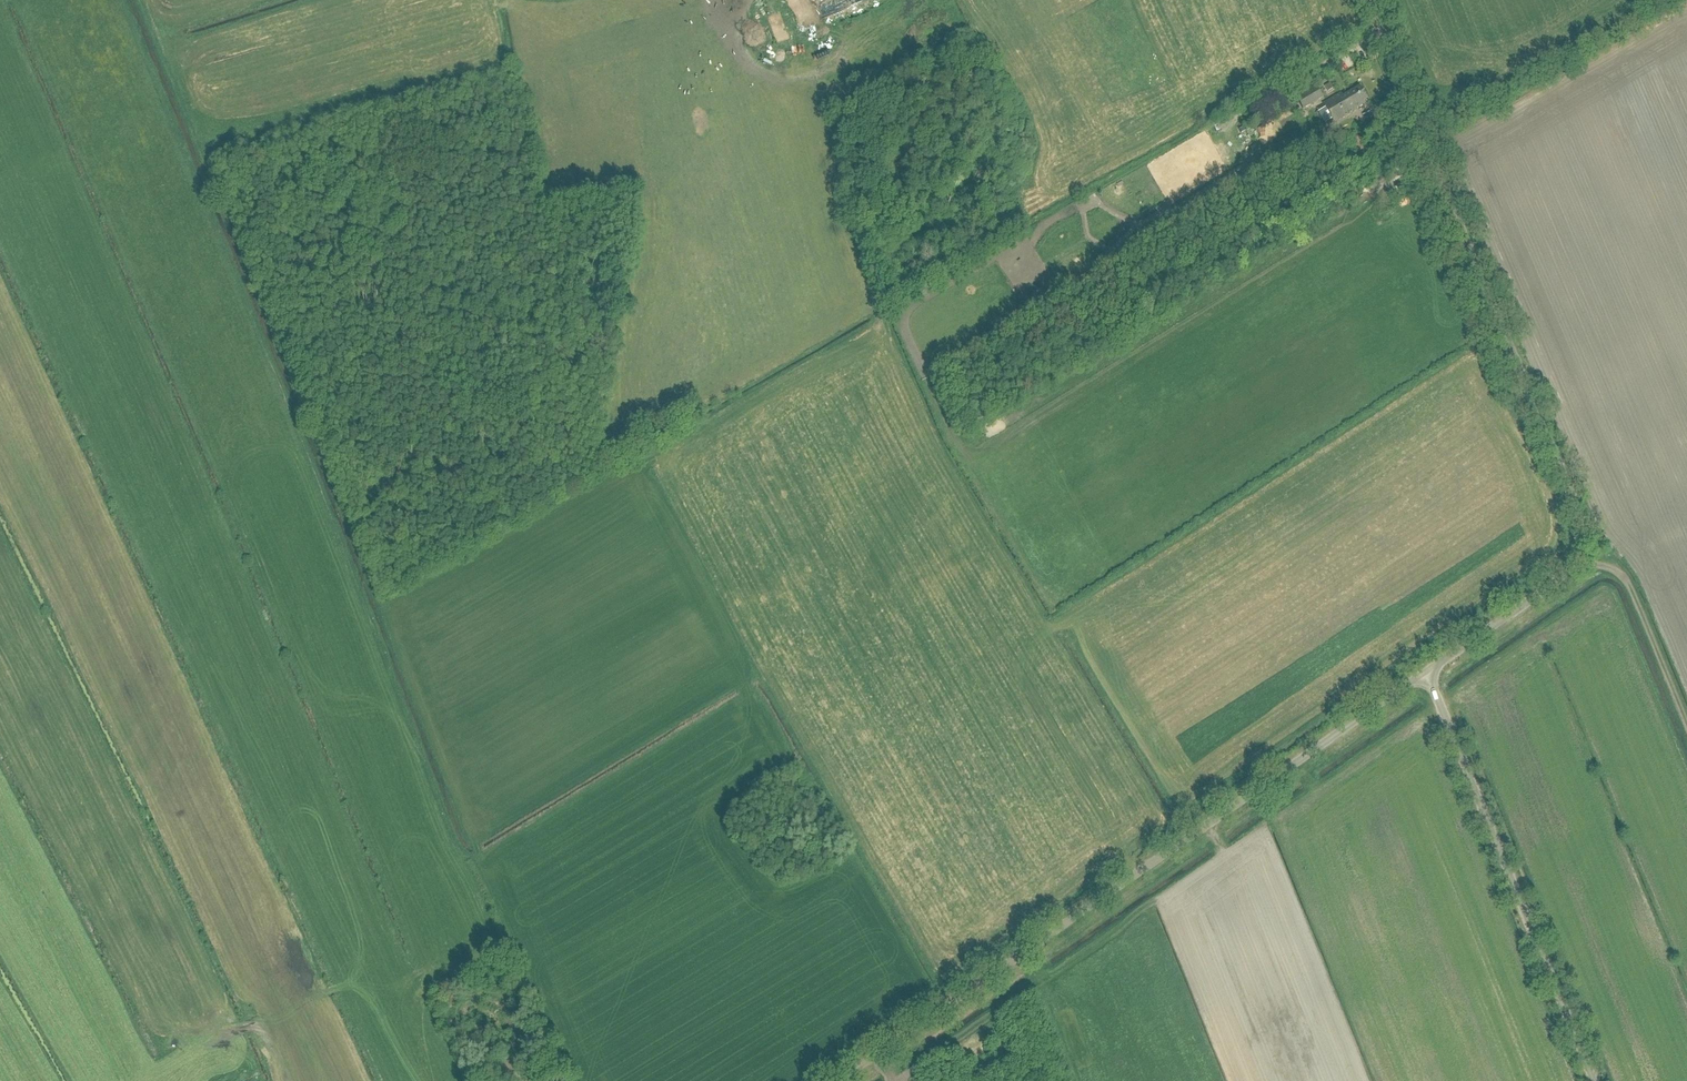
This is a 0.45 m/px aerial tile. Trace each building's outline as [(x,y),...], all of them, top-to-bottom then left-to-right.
[(1363,101),(1366,100),(1359,87),(1343,97),(1341,94),(1323,104),(1334,123),(1355,111),(1354,110),(1364,104),(1363,101)] [(1303,110),(1322,99),(1315,88),(1296,99),(1303,110)]
